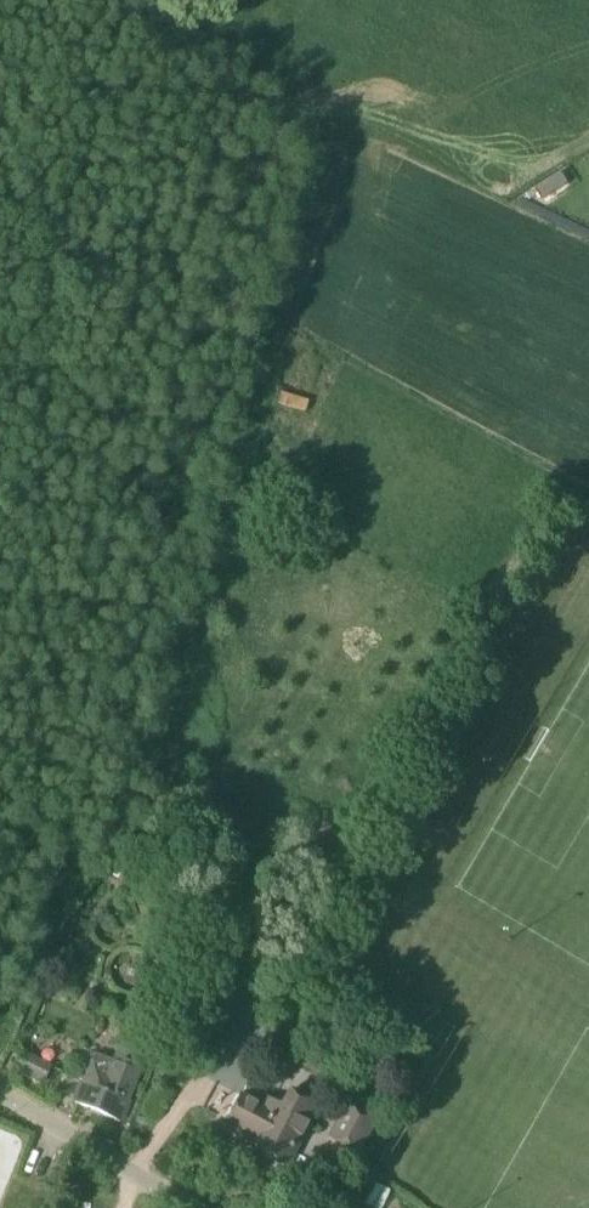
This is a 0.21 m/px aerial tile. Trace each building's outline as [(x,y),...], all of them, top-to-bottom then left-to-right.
[(76,1102),(119,1121),(145,1057),(117,1046),(111,1061),(96,1054),(76,1102)] [(51,1066),(22,1052),(15,1066),(44,1080),(51,1066)] [(286,1166),(318,1105),(282,1086),(273,1102),(268,1099),(264,1107),(241,1095),(227,1122),(259,1139),(253,1149),(286,1166)] [(376,1121),(346,1104),(329,1137),(359,1153),(376,1121)]
